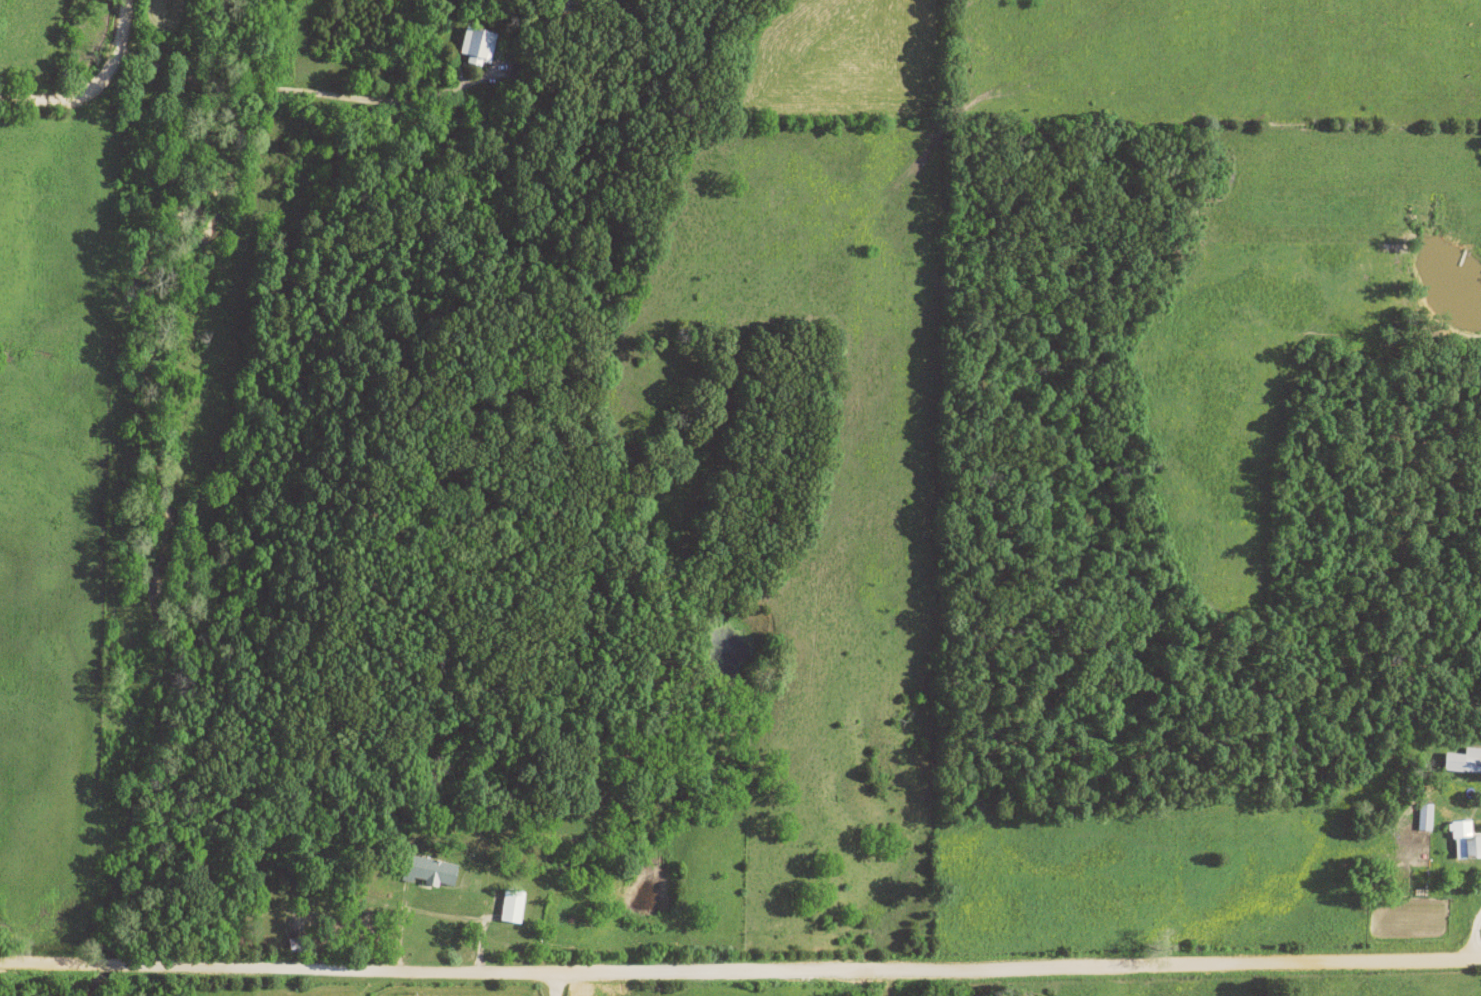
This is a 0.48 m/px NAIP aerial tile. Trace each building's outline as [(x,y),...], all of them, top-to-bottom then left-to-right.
[(460,54),(467,56),(466,64),(480,66),(481,60),(492,62),(496,35),(464,30),(460,54)] [(1442,771),(1480,773),(1480,749),(1465,748),(1464,754),(1443,753),(1442,771)] [(1417,831),(1431,831),(1432,805),(1418,804),(1417,831)] [(1471,835),(1470,821),(1452,822),(1453,858),(1480,857),(1480,834),(1471,835)] [(457,865),(410,857),(409,865),(403,864),(400,881),(411,883),(412,878),(425,881),(424,885),(437,888),(438,884),(453,886),(457,865)] [(499,920),(519,924),(524,893),(504,890),(499,920)]
